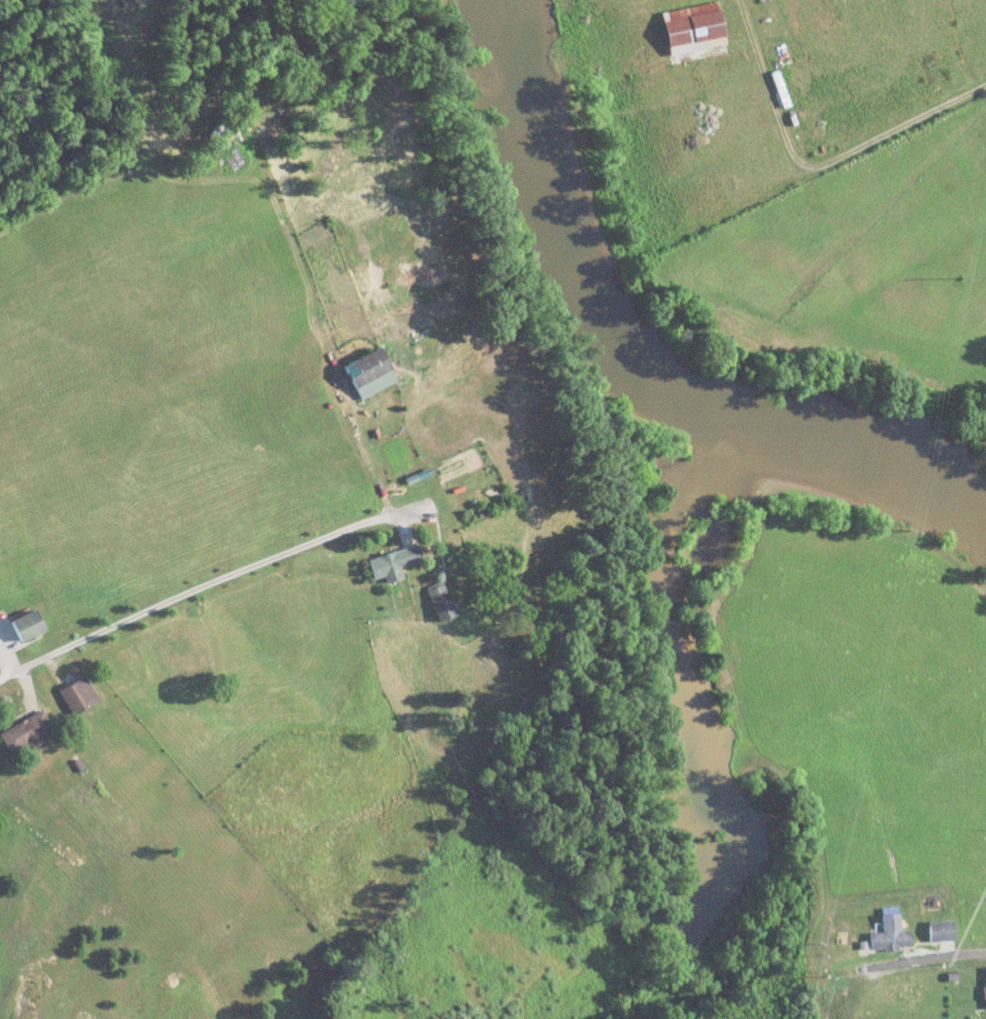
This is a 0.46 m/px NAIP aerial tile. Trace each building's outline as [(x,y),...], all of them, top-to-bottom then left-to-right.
[(671,57),(730,46),(722,3),(663,14),(671,57)] [(345,365),(361,400),(402,381),(386,346),(345,365)] [(371,559),(377,580),(387,577),(389,585),(407,580),(403,568),(425,562),(421,545),(371,559)] [(441,623),(459,617),(446,582),(429,588),(441,623)] [(24,642),(49,630),(40,609),(14,620),(24,642)] [(75,717),(101,702),(87,676),(61,691),(75,717)] [(0,732),(11,755),(56,734),(45,711),(0,732)] [(914,948),(913,931),(902,932),(900,910),(884,911),(885,932),(871,933),(872,951),(914,948)] [(957,942),(957,922),(931,922),(931,942),(957,942)]
